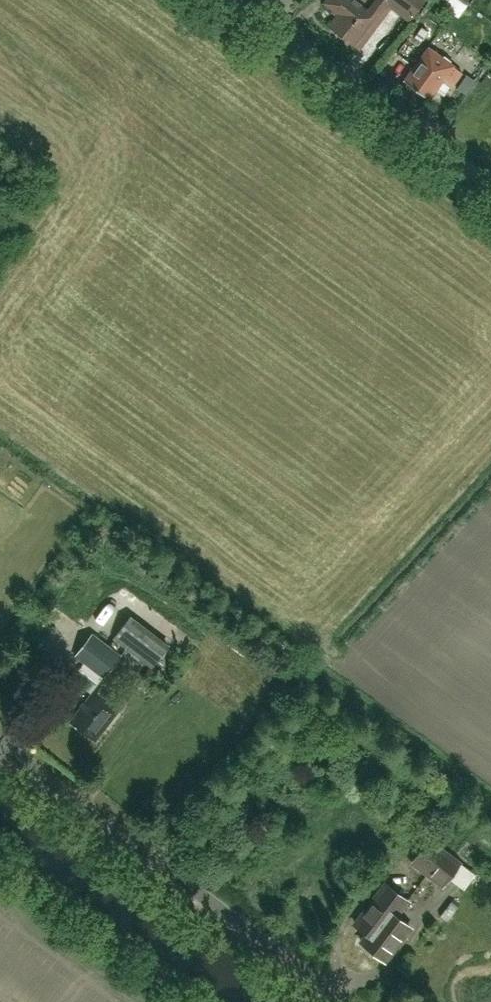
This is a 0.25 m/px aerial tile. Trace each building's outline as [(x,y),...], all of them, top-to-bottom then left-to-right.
[(426,0),(377,0),(369,11),(354,0),(326,0),(324,2),(338,13),(328,26),(356,46),(387,4),(410,21),(426,0)] [(458,17),(470,0),(436,0),(435,0),(458,17)] [(403,81),(430,100),(431,99),(430,98),(444,79),(453,85),(462,73),(453,67),(454,66),(429,47),(405,80),(404,79),(403,81)] [(170,646),(132,616),(116,637),(154,667),(170,646)] [(105,676),(123,654),(94,632),(77,654),(105,676)] [(41,660),(51,667),(59,656),(49,649),(41,660)] [(97,739),(120,708),(95,689),(71,720),(97,739)] [(428,873),(444,851),(430,840),(413,862),(428,873)] [(459,863),(444,851),(428,873),(443,884),(459,863)] [(465,888),(478,873),(463,860),(450,875),(465,888)] [(394,917),(395,916),(407,900),(386,884),(356,923),(368,933),(368,932),(368,926),(375,925),(379,920),(385,924),(392,915),(394,917)] [(368,932),(368,933),(361,942),(365,944),(365,949),(372,954),(377,953),(385,960),(410,927),(395,916),(394,917),(392,915),(385,924),(379,920),(375,925),(368,926),(368,932)]
